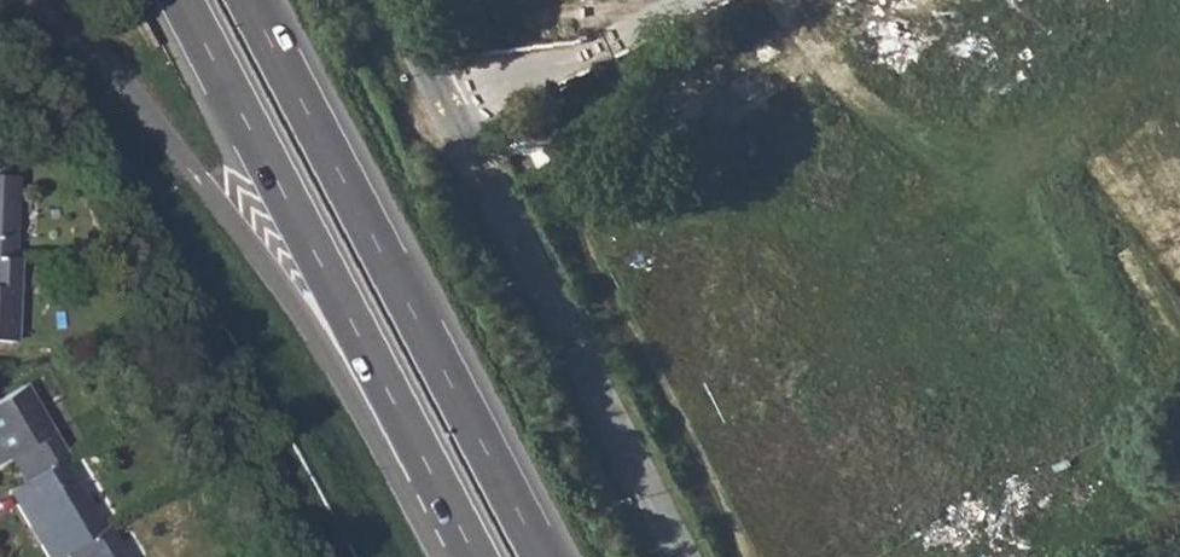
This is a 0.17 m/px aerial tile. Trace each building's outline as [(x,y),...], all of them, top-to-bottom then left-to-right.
[(14,259),(17,178),(3,177),(4,155),(0,155),(0,258),(14,259)] [(18,258),(14,259),(0,258),(0,342),(15,342),(18,258)] [(21,386),(0,398),(0,462),(5,459),(21,484),(60,462),(65,459),(21,386)] [(45,556),(55,556),(62,553),(100,530),(60,462),(21,484),(7,493),(45,556)] [(62,553),(64,556),(121,556),(104,527),(100,530),(62,553)]
